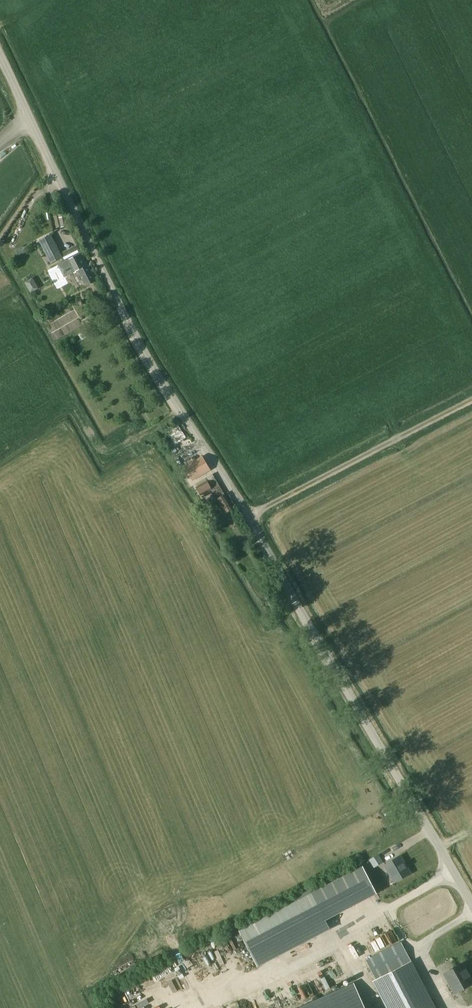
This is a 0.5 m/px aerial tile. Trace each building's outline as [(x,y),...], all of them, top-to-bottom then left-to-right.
[(50,264),(62,257),(51,235),(39,241),(50,264)] [(82,253),(70,259),(58,266),(64,278),(79,270),(86,285),(96,281),(82,253)] [(32,292),(41,288),(35,277),(26,282),(32,292)] [(167,431),(176,444),(186,438),(178,425),(167,431)] [(185,467),(193,480),(210,470),(202,457),(185,467)] [(213,474),(206,478),(194,486),(202,499),(214,492),(223,507),(221,510),(223,513),(225,513),(226,513),(233,509),(213,474)] [(370,860),(374,868),(384,862),(379,854),(370,860)] [(385,865),(395,882),(411,873),(401,856),(385,865)] [(312,892),(239,930),(257,966),(330,928),(326,919),(376,893),(361,866),(312,892)] [(366,960),(376,979),(411,961),(401,942),(366,960)] [(412,961),(373,981),(387,1007),(437,1007),(412,961)] [(459,991),(471,983),(471,979),(463,963),(444,974),(449,982),(453,979),(459,991)] [(172,988),(179,983),(172,973),(165,979),(172,988)] [(305,1007),(365,1007),(355,985),(305,1007)]
